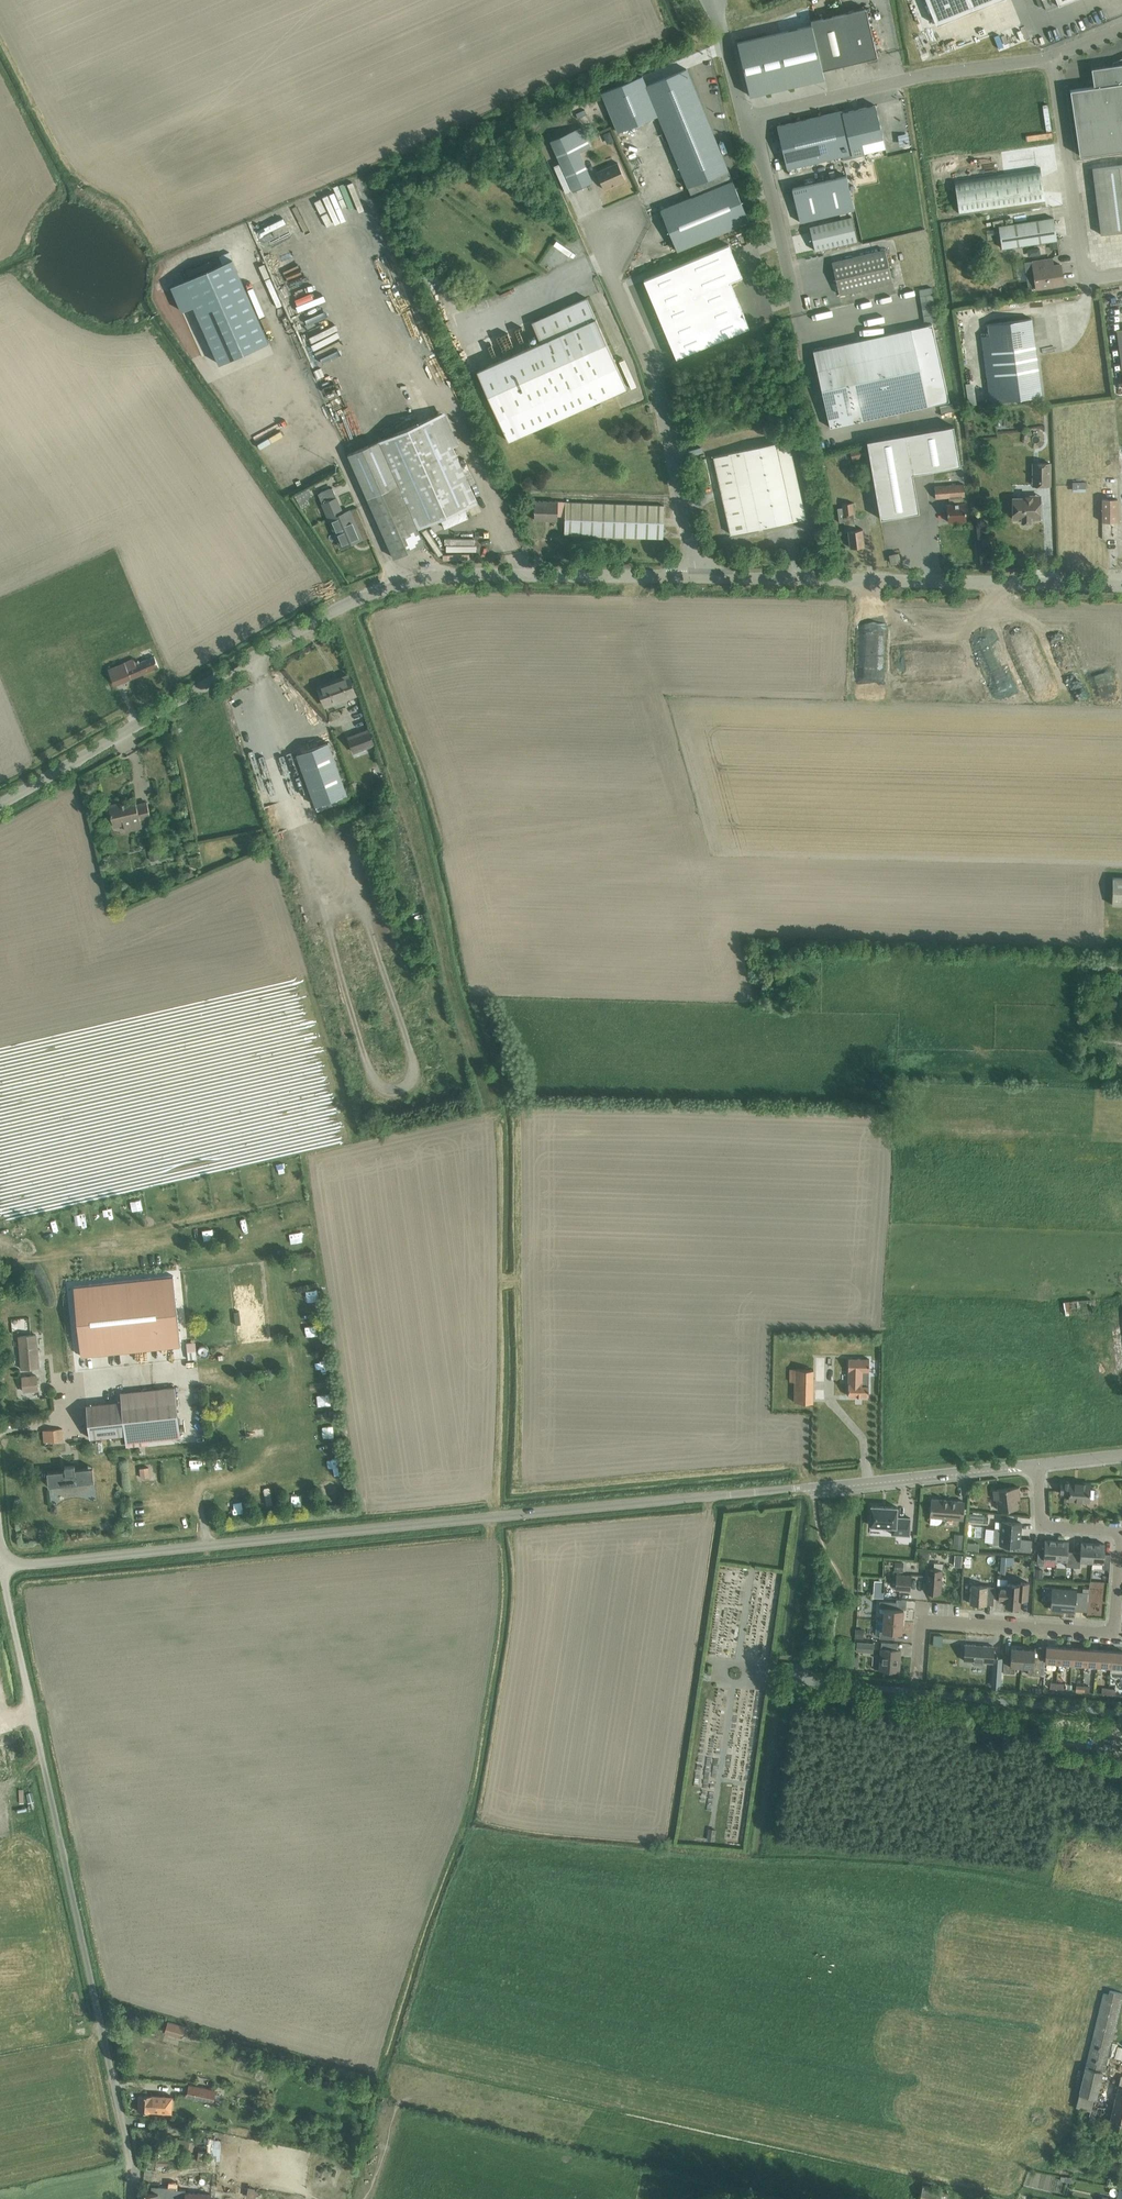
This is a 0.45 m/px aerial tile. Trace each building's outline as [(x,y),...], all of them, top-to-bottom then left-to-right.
[(935,24),(996,0),(926,0),(935,24)] [(1070,0),(1043,0),(1046,10),(1070,0)] [(877,56),(866,8),(811,21),(812,25),(822,69),(877,56)] [(812,25),(737,42),(749,94),(824,77),(822,69),(812,25)] [(1112,62),(1113,65),(1091,68),(1094,86),(1070,90),(1080,155),(1121,149),(1121,58),(1112,62)] [(686,68),(646,85),(657,114),(687,187),(691,196),(732,180),(728,170),(686,68)] [(642,76),(601,92),(602,93),(617,130),(657,114),(646,85),(642,76)] [(777,126),(787,168),(852,153),(852,155),(885,147),(875,104),(842,112),(842,110),(777,126)] [(585,110),(576,114),(578,119),(587,115),(585,110)] [(581,126),(570,131),(550,140),(572,191),(593,182),(579,152),(590,147),(581,126)] [(609,131),(603,133),(607,143),(613,140),(609,131)] [(596,172),(604,189),(625,180),(617,162),(596,172)] [(1092,168),(1101,234),(1121,231),(1121,165),(1092,168)] [(1044,201),(1040,168),(954,180),(959,213),(1044,201)] [(846,175),(792,187),(800,221),(854,208),(846,175)] [(691,196),(660,209),(677,250),(749,221),(732,180),(691,196)] [(857,240),(851,216),(809,226),(815,250),(857,240)] [(1053,217),(998,226),(1002,248),(1049,240),(1056,239),(1057,239),(1053,217)] [(1056,239),(1049,240),(1051,249),(1058,248),(1056,239)] [(729,244),(680,264),(687,280),(735,260),(729,244)] [(832,262),(839,294),(893,282),(885,249),(832,262)] [(1063,283),(1060,264),(1053,265),(1052,258),(1032,261),(1026,262),(1029,288),(1036,287),(1063,283)] [(281,259),(265,265),(270,278),(286,272),(281,259)] [(735,260),(687,280),(693,296),(742,276),(735,260)] [(194,305),(219,363),(269,341),(234,261),(171,288),(181,311),(194,305)] [(680,264),(643,279),(650,295),(687,280),(680,264)] [(742,276),(693,296),(700,312),(748,291),(742,276)] [(687,280),(650,295),(657,311),(693,296),(687,280)] [(919,290),(924,322),(937,320),(931,288),(919,290)] [(748,291),(700,312),(706,328),(755,307),(748,291)] [(693,296),(657,311),(663,327),(700,312),(693,296)] [(477,370),(508,440),(626,388),(586,297),(531,322),(540,342),(477,370)] [(755,307),(706,328),(712,342),(761,322),(755,307)] [(700,312),(663,327),(670,343),(706,328),(700,312)] [(992,356),(985,357),(991,402),(998,401),(1041,396),(1031,318),(988,324),(992,356)] [(910,328),(813,350),(830,427),(928,405),(949,401),(932,324),(910,328)] [(706,328),(670,343),(676,357),(712,342),(706,328)] [(192,348),(196,358),(203,355),(198,345),(192,348)] [(983,401),(979,382),(972,383),(975,402),(983,401)] [(941,413),(954,410),(952,404),(940,407),(941,413)] [(438,414),(348,454),(386,541),(393,558),(424,544),(416,528),(477,502),(438,414)] [(906,434),(867,440),(880,518),(919,512),(912,474),(960,465),(953,425),(906,434)] [(788,440),(713,456),(730,534),(805,517),(788,440)] [(867,456),(864,447),(850,451),(852,459),(867,456)] [(960,450),(961,465),(971,465),(970,449),(960,450)] [(711,482),(706,461),(705,458),(699,459),(705,483),(711,482)] [(1050,485),(1050,463),(1033,463),(1033,485),(1050,485)] [(948,521),(966,520),(965,502),(962,502),(962,496),(964,495),(964,483),(934,486),(935,498),(949,497),(949,503),(946,504),(948,521)] [(1085,483),(1072,483),(1072,493),(1085,492),(1085,483)] [(362,538),(350,509),(337,515),(335,509),(340,507),(332,487),(318,493),(340,544),(353,539),(355,541),(362,538)] [(306,508),(318,502),(311,488),(299,494),(306,508)] [(1040,519),(1040,495),(1023,495),(1023,498),(1012,498),(1012,519),(1022,519),(1022,522),(1031,522),(1031,519),(1040,519)] [(1117,498),(1102,498),(1102,522),(1117,522),(1117,498)] [(564,516),(564,534),(663,538),(664,505),(535,500),(534,519),(557,520),(557,516),(564,516)] [(855,529),(853,513),(854,513),(853,502),(842,503),(842,507),(837,508),(839,522),(844,521),(845,531),(848,531),(850,547),(864,545),(862,528),(855,529)] [(1056,547),(1055,537),(1047,538),(1048,548),(1056,547)] [(897,553),(890,555),(892,563),(899,561),(897,553)] [(1073,650),(1056,657),(1063,673),(1065,673),(1077,703),(1094,696),(1082,667),(1072,671),(1070,667),(1079,663),(1073,650)] [(132,659),(107,669),(114,685),(158,667),(153,657),(135,664),(132,659)] [(971,671),(977,679),(985,674),(979,666),(971,671)] [(880,684),(880,668),(863,667),(863,684),(880,684)] [(317,686),(325,706),(356,694),(348,675),(317,686)] [(348,737),(353,752),(374,744),(368,729),(348,737)] [(328,742),(296,753),(315,805),(347,794),(328,742)] [(355,782),(349,785),(353,794),(358,792),(355,782)] [(125,830),(135,828),(132,818),(150,814),(147,802),(136,805),(135,799),(125,801),(125,803),(119,804),(119,803),(108,805),(111,816),(110,817),(110,820),(112,821),(113,826),(123,823),(125,830)] [(159,850),(148,853),(150,862),(161,859),(159,850)] [(192,870),(184,874),(187,880),(195,877),(192,870)] [(1112,905),(1121,905),(1121,878),(1113,878),(1112,905)] [(173,1275),(73,1285),(81,1356),(180,1346),(173,1275)] [(1068,1299),(1068,1314),(1095,1314),(1095,1299),(1068,1299)] [(21,1367),(39,1365),(35,1334),(18,1336),(21,1367)] [(195,1341),(186,1342),(188,1358),(197,1357),(195,1341)] [(210,1355),(210,1346),(202,1346),(202,1355),(210,1355)] [(868,1359),(848,1359),(848,1395),(868,1395),(868,1385),(867,1385),(868,1371),(868,1359)] [(319,1360),(308,1362),(309,1372),(321,1371),(319,1360)] [(812,1369),(789,1368),(789,1381),(794,1381),(793,1400),(811,1401),(812,1369)] [(26,1389),(39,1388),(37,1373),(24,1375),(26,1389)] [(280,1378),(267,1381),(268,1387),(281,1384),(280,1378)] [(213,1399),(221,1398),(219,1384),(212,1385),(213,1399)] [(120,1392),(121,1401),(86,1404),(89,1438),(124,1434),(125,1443),(180,1437),(175,1387),(174,1387),(176,1400),(122,1406),(121,1392),(120,1392)] [(199,1408),(206,1407),(204,1390),(196,1390),(199,1408)] [(336,1391),(325,1392),(326,1404),(337,1402),(336,1391)] [(218,1433),(229,1431),(226,1412),(215,1413),(218,1433)] [(62,1428),(50,1429),(51,1441),(62,1440),(62,1428)] [(211,1461),(212,1471),(221,1470),(220,1460),(211,1461)] [(171,1473),(183,1473),(183,1461),(171,1461),(171,1473)] [(89,1486),(88,1482),(94,1481),(92,1467),(75,1469),(74,1465),(64,1466),(65,1470),(47,1472),(48,1486),(54,1485),(54,1489),(59,1491),(63,1492),(67,1493),(72,1493),(77,1492),(81,1491),(85,1488),(89,1486)] [(148,1466),(139,1467),(140,1477),(149,1476),(148,1466)] [(346,1480),(337,1483),(338,1487),(329,1490),(331,1496),(349,1490),(346,1480)] [(1095,1489),(1094,1489),(1090,1489),(1090,1483),(1061,1481),(1060,1492),(1070,1493),(1069,1499),(1089,1500),(1089,1498),(1094,1498),(1095,1498),(1096,1498),(1097,1497),(1098,1496),(1098,1495),(1098,1494),(1099,1494),(1098,1493),(1098,1492),(1098,1491),(1097,1490),(1096,1490),(1095,1489)] [(997,1499),(998,1510),(1017,1508),(1016,1497),(1019,1496),(1018,1487),(993,1490),(994,1499),(997,1499)] [(963,1519),(964,1501),(931,1499),(929,1516),(930,1516),(930,1524),(937,1524),(939,1523),(941,1522),(942,1520),(942,1517),(963,1519)] [(231,1505),(233,1515),(242,1513),(240,1503),(231,1505)] [(892,1534),(909,1535),(910,1518),(897,1517),(897,1507),(871,1505),(870,1525),(892,1526),(892,1534)] [(987,1522),(988,1516),(984,1516),(984,1514),(971,1513),(970,1521),(987,1522)] [(1031,1539),(1020,1538),(1021,1522),(1001,1521),(1001,1528),(995,1528),(994,1543),(999,1543),(999,1545),(1015,1546),(1014,1550),(1013,1549),(1013,1550),(1030,1551),(1031,1539)] [(962,1549),(963,1535),(955,1534),(953,1549),(962,1549)] [(1055,1560),(1056,1540),(1044,1540),(1044,1542),(1036,1541),(1035,1549),(1037,1549),(1037,1564),(1055,1566),(1055,1560)] [(1056,1540),(1055,1560),(1066,1560),(1066,1566),(1073,1567),(1074,1551),(1068,1551),(1068,1541),(1056,1540)] [(967,1541),(966,1550),(977,1551),(978,1542),(967,1541)] [(1074,1551),(1073,1567),(1080,1567),(1080,1561),(1091,1562),(1092,1543),(1081,1542),(1080,1552),(1074,1551)] [(1104,1543),(1092,1543),(1091,1562),(1103,1563),(1102,1569),(1109,1569),(1110,1554),(1104,1553),(1104,1543)] [(918,1550),(918,1558),(928,1558),(929,1551),(918,1550)] [(894,1561),(894,1570),(902,1571),(903,1561),(894,1561)] [(927,1568),(925,1592),(940,1593),(942,1570),(927,1568)] [(1034,1568),(1033,1576),(1042,1577),(1043,1568),(1034,1568)] [(896,1574),(895,1589),(910,1590),(911,1575),(896,1574)] [(874,1580),(873,1591),(880,1591),(881,1580),(874,1580)] [(998,1596),(998,1600),(1005,1601),(1005,1605),(1019,1606),(1020,1598),(1027,1598),(1028,1582),(1020,1581),(1020,1584),(1007,1583),(1006,1586),(999,1586),(998,1596)] [(971,1584),(970,1603),(993,1604),(994,1586),(971,1584)] [(1075,1610),(1076,1591),(1051,1589),(1050,1608),(1075,1610)] [(897,1609),(897,1602),(879,1601),(879,1607),(879,1611),(881,1613),(883,1613),(883,1619),(902,1621),(903,1609),(897,1609)] [(753,1603),(746,1660),(771,1663),(778,1606),(753,1603)] [(901,1633),(902,1621),(883,1619),(883,1621),(876,1620),(875,1634),(879,1634),(879,1638),(894,1639),(895,1632),(901,1633)] [(856,1628),(855,1638),(863,1638),(864,1629),(856,1628)] [(933,1634),(932,1645),(942,1646),(942,1635),(933,1634)] [(873,1643),(856,1642),(855,1651),(872,1652),(873,1643)] [(992,1662),(993,1646),(965,1644),(964,1660),(973,1661),(973,1664),(982,1664),(983,1662),(992,1662)] [(1058,1662),(1059,1646),(1046,1645),(1045,1661),(1058,1662)] [(1059,1646),(1058,1662),(1071,1663),(1072,1647),(1059,1646)] [(1021,1666),(1023,1648),(1011,1647),(1010,1655),(1004,1655),(1002,1672),(1014,1673),(1015,1666),(1021,1666)] [(1072,1647),(1071,1663),(1084,1664),(1085,1648),(1072,1647)] [(900,1649),(881,1648),(879,1670),(899,1671),(900,1649)] [(1042,1657),(1034,1657),(1035,1649),(1023,1648),(1021,1666),(1028,1667),(1027,1674),(1040,1675),(1042,1657)] [(1098,1649),(1085,1648),(1084,1664),(1097,1665),(1098,1649)] [(1098,1649),(1097,1665),(1110,1666),(1111,1650),(1098,1649)] [(1110,1671),(1121,1672),(1121,1651),(1111,1650),(1110,1666),(1110,1671)] [(1000,1671),(993,1670),(992,1683),(999,1684),(1000,1671)] [(741,1794),(751,1795),(759,1723),(752,1722),(751,1728),(737,1726),(733,1758),(730,1781),(742,1782),(741,1794)] [(1105,2071),(1121,2000),(1121,1993),(1109,1990),(1108,1994),(1103,1993),(1079,2093),(1096,2097),(1103,2071),(1105,2071)] [(185,2027),(167,2022),(164,2033),(181,2038),(185,2027)] [(1109,2125),(1121,2128),(1121,2075),(1109,2125)] [(190,2084),(187,2096),(212,2101),(215,2089),(190,2084)] [(139,2094),(138,2110),(171,2112),(172,2096),(139,2094)] [(1091,2109),(1087,2123),(1093,2125),(1096,2110),(1091,2109)] [(209,2110),(207,2120),(225,2122),(227,2113),(209,2110)] [(172,2138),(171,2150),(188,2151),(194,2151),(194,2141),(189,2141),(189,2140),(172,2138)] [(1120,2159),(1105,2156),(1104,2165),(1109,2166),(1107,2177),(1116,2179),(1120,2159)] [(185,2192),(185,2190),(177,2189),(177,2186),(168,2185),(168,2186),(152,2185),(151,2190),(144,2190),(144,2191),(139,2190),(139,2198),(185,2198),(185,2192)] [(920,2197),(919,2198),(939,2198),(941,2190),(923,2185),(920,2197)] [(260,2198),(261,2188),(253,2187),(251,2196),(260,2198)]
